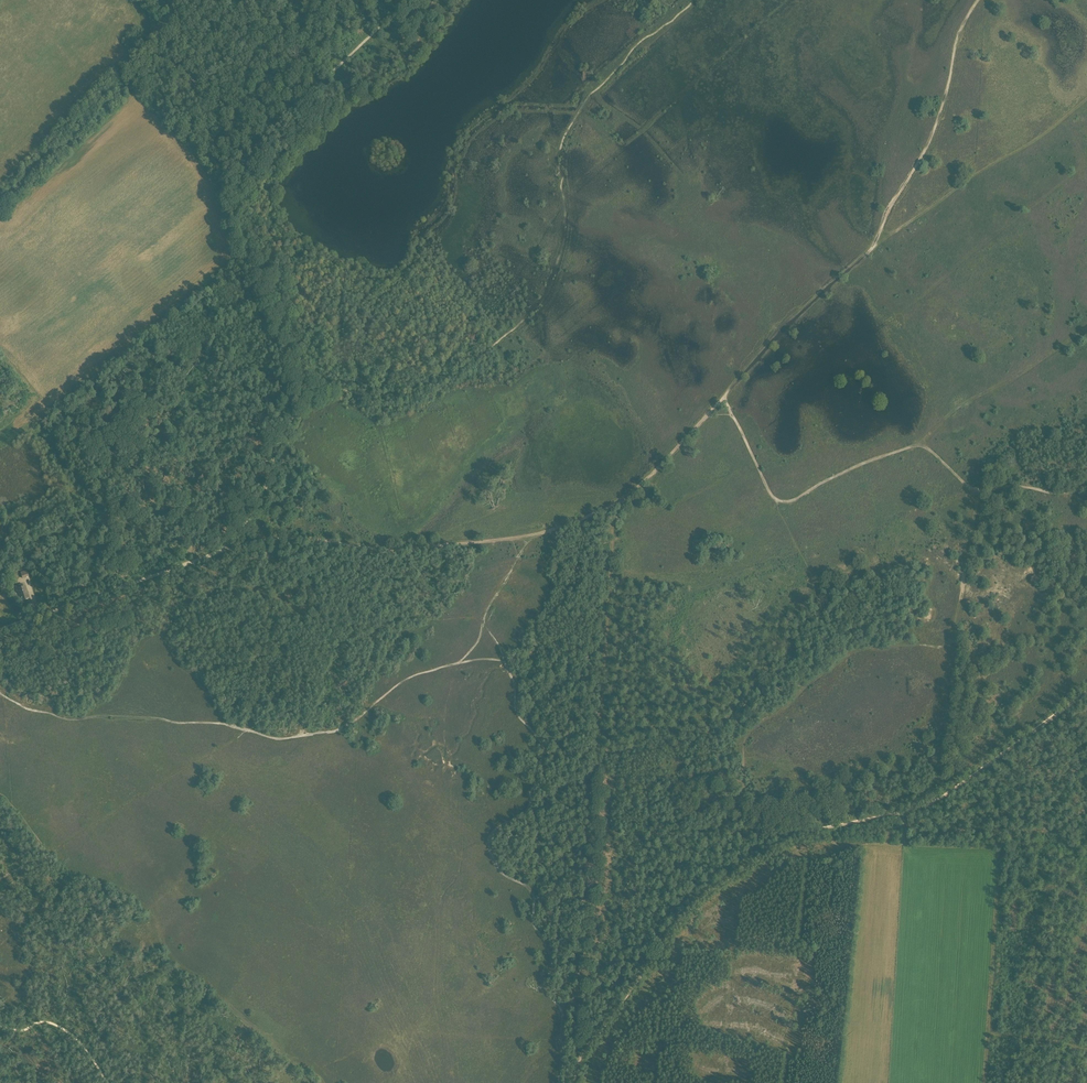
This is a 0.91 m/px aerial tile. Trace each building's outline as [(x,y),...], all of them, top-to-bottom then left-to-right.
[(29,576),(27,570),(20,572),(23,579),(29,576)] [(19,587),(19,584),(15,585),(17,591),(18,591),(21,601),(29,598),(25,586),(23,586),(19,587)]
